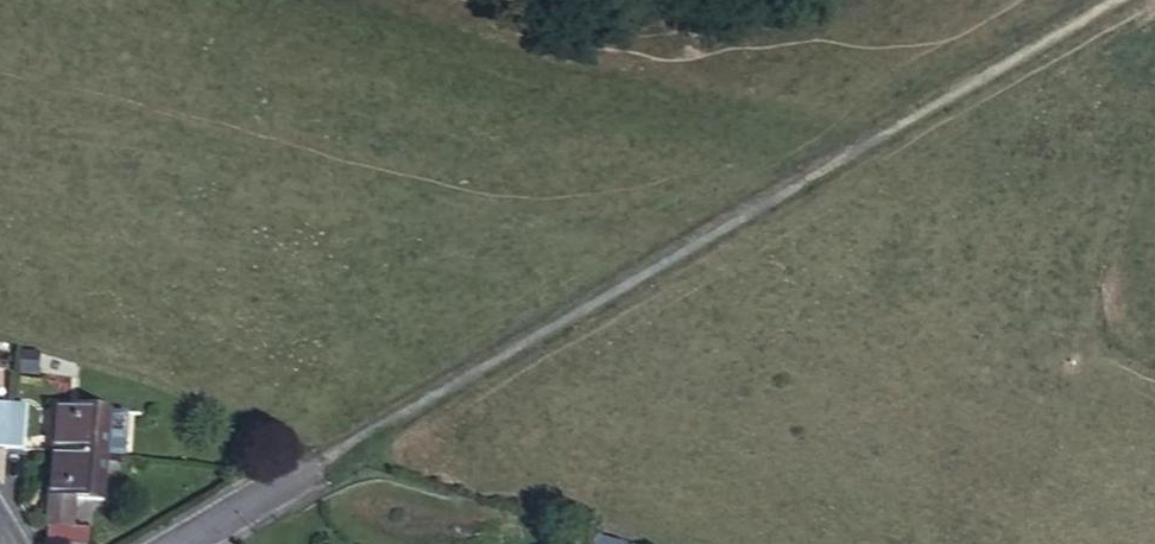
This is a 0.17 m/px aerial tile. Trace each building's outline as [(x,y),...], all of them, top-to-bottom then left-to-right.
[(42,355),(23,352),(20,377),(39,379),(42,355)] [(5,450),(10,406),(0,405),(0,449),(5,450)] [(10,406),(5,450),(25,451),(28,408),(10,406)] [(62,454),(107,458),(111,412),(57,408),(55,432),(64,433),(62,454)] [(62,454),(52,453),(51,472),(60,473),(62,454)] [(104,503),(107,458),(62,454),(60,473),(51,472),(50,498),(104,503)] [(75,501),(50,498),(48,527),(73,529),(75,501)] [(92,530),(73,529),(48,527),(47,543),(92,543),(92,530)]
